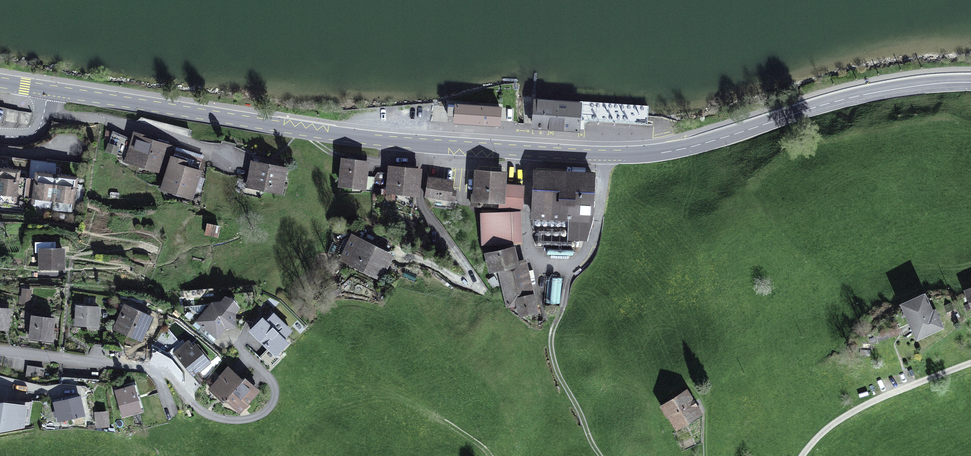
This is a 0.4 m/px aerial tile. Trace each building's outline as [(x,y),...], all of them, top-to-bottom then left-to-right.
[(582,101),(533,97),(531,128),(580,131),(581,121),(582,101)] [(502,105),(455,102),(454,122),(501,125),(502,105)] [(165,174),(172,149),(174,145),(141,135),(142,133),(134,130),(124,162),(165,174)] [(172,149),(165,174),(160,190),(193,200),(205,159),(172,149)] [(370,159),(341,157),(338,186),(367,189),(370,159)] [(288,166),(251,159),(246,187),(283,194),(288,166)] [(422,167),(388,164),(385,192),(419,196),(422,167)] [(21,168),(0,166),(0,200),(17,202),(21,168)] [(498,208),(523,210),(525,184),(506,182),(507,170),(505,170),(477,168),(474,168),(473,197),(471,196),(470,206),(483,207),(483,201),(499,202),(498,208)] [(595,171),(533,168),(531,218),(569,220),(568,239),(588,240),(593,219),(595,171)] [(53,206),(57,173),(35,170),(31,203),(53,206)] [(74,209),(78,175),(57,173),(53,206),(74,209)] [(454,179),(428,175),(425,197),(455,201),(456,194),(457,189),(453,189),(454,179)] [(521,211),(480,212),(482,245),(522,243),(521,211)] [(221,226),(207,223),(204,235),(218,238),(221,226)] [(395,253),(352,232),(338,259),(381,280),(395,253)] [(514,297),(534,292),(526,258),(518,260),(515,245),(484,252),(489,273),(498,271),(506,308),(516,306),(514,297)] [(65,247),(38,248),(39,269),(65,269),(65,247)] [(562,304),(562,279),(552,278),(552,303),(562,304)] [(32,289),(22,288),(21,296),(19,295),(18,303),(30,305),(32,289)] [(538,312),(534,292),(514,297),(516,306),(519,317),(538,312)] [(925,292),(900,303),(916,340),(944,327),(936,308),(933,309),(925,292)] [(234,299),(225,295),(221,300),(211,301),(195,322),(217,339),(226,329),(236,328),(235,313),(240,307),(234,299)] [(154,316),(124,303),(113,329),(143,342),(154,316)] [(100,306),(76,304),(74,325),(99,327),(100,306)] [(0,307),(0,330),(9,331),(11,308),(0,307)] [(266,319),(263,316),(249,330),(268,349),(259,357),(270,368),(279,358),(276,355),(289,342),(285,338),(293,330),(274,312),(266,319)] [(55,317),(31,314),(28,339),(53,341),(55,317)] [(210,362),(191,338),(173,353),(193,376),(210,362)] [(225,400),(244,379),(228,366),(208,389),(223,402),(225,400)] [(245,377),(244,379),(225,400),(240,413),(261,390),(245,377)] [(135,384),(114,390),(122,417),(142,412),(135,384)] [(688,388),(659,405),(667,418),(668,417),(676,430),(703,413),(688,388)] [(81,395),(53,401),(55,411),(53,411),(54,417),(56,416),(58,422),(86,415),(81,395)] [(0,401),(0,431),(28,426),(32,401),(4,400),(0,401)] [(108,410),(94,411),(96,428),(110,426),(108,410)]
